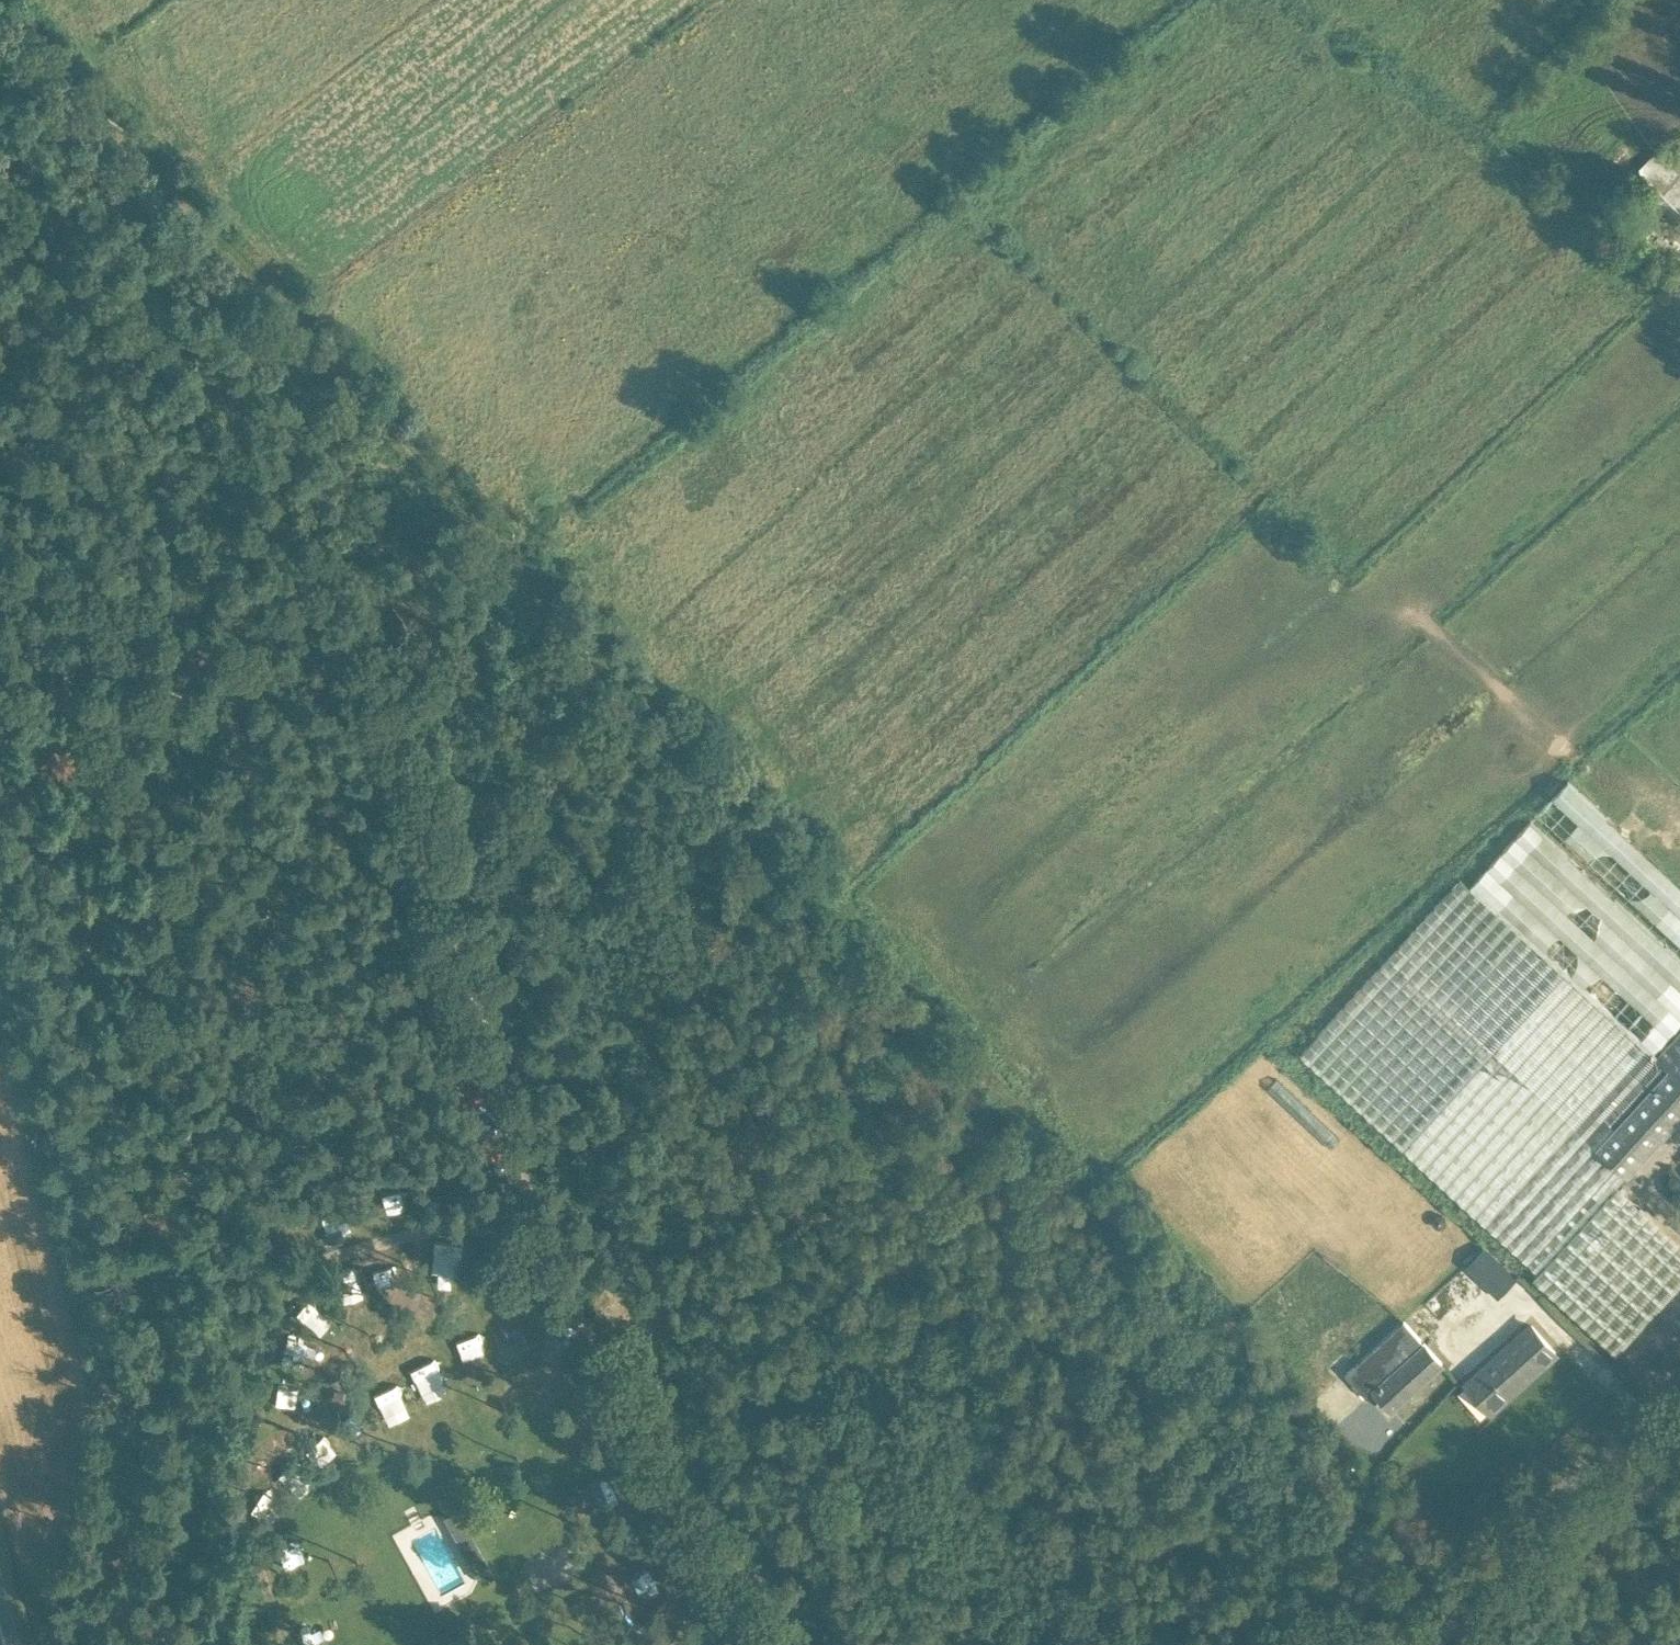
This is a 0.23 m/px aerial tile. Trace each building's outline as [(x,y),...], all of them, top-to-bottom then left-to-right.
[(1679,217),(1679,192),(1673,186),(1661,198),(1679,217)] [(1641,187),(1632,198),(1650,214),(1659,203),(1641,187)] [(1471,879),(1465,874),(1304,1049),(1565,1296),(1560,1301),(1617,1353),(1679,1285),(1679,1243),(1619,1187),(1679,1120),(1679,875),(1572,775),(1535,816),(1532,813),(1471,879)] [(1331,1148),(1340,1139),(1277,1078),(1268,1088),(1331,1148)] [(454,1241),(435,1240),(433,1284),(452,1285),(454,1241)] [(1498,1297),(1516,1278),(1484,1247),(1466,1266),(1498,1297)] [(1375,1390),(1392,1409),(1443,1363),(1405,1320),(1346,1373),(1367,1397),(1375,1390)] [(489,1328),(501,1360),(520,1353),(508,1321),(489,1328)] [(1491,1410),(1556,1352),(1532,1325),(1467,1383),(1491,1410)] [(408,1369),(425,1402),(447,1391),(430,1357),(408,1369)] [(398,1384),(376,1390),(385,1423),(407,1417),(398,1384)] [(290,1460),(277,1474),(299,1494),(312,1480),(290,1460)]
